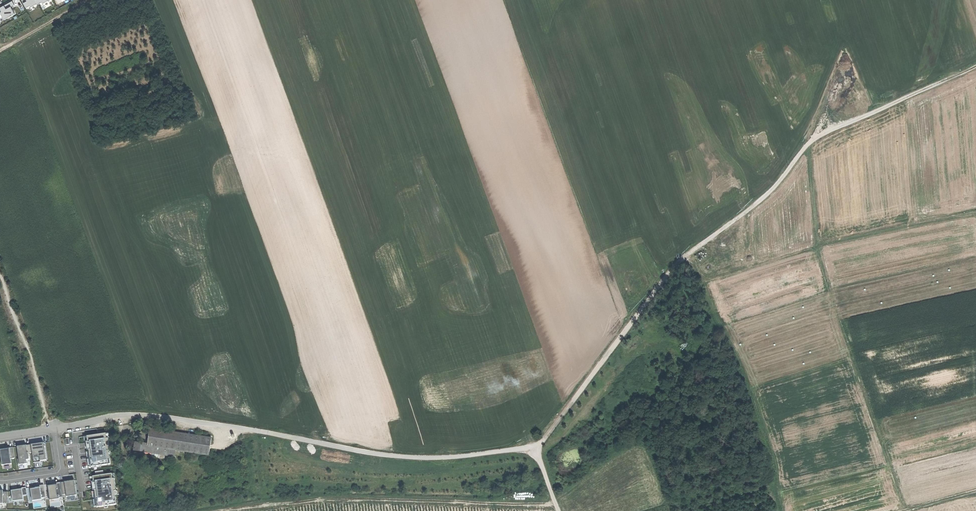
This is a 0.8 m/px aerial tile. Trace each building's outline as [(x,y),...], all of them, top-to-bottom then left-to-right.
[(12,1),(0,8),(2,12),(1,13),(5,20),(15,14),(11,7),(15,5),(12,1)] [(151,428),(148,444),(136,442),(135,450),(152,453),(152,457),(159,458),(160,455),(174,456),(176,450),(210,456),(212,438),(151,428)] [(110,433),(89,435),(91,458),(88,458),(89,466),(113,464),(110,433)] [(46,443),(17,446),(19,464),(28,463),(28,459),(31,458),(30,453),(34,453),(34,459),(41,458),(41,461),(48,460),(46,443)] [(1,449),(3,465),(13,464),(13,458),(15,457),(14,448),(1,449)] [(95,507),(119,504),(116,473),(104,474),(103,471),(94,472),(97,499),(94,499),(95,507)] [(51,498),(78,495),(77,480),(49,484),(51,498)] [(45,485),(31,486),(33,500),(47,499),(45,485)] [(28,488),(12,489),(13,501),(26,500),(25,495),(28,495),(28,488)]
